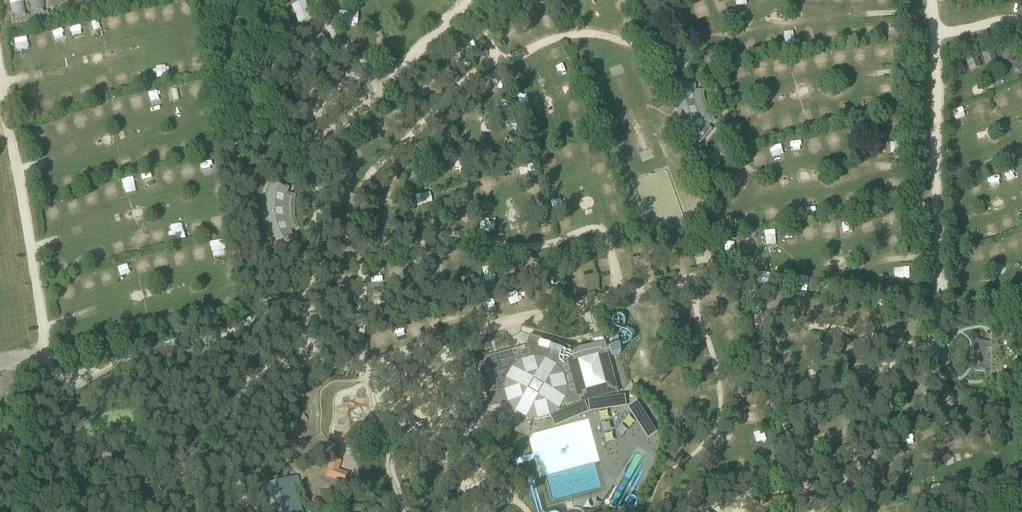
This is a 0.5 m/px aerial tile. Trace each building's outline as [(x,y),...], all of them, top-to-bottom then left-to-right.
[(29,14),(30,20),(49,16),(49,15),(48,15),(48,11),(42,12),(41,6),(43,5),(42,0),(31,0),(34,13),(29,14)] [(182,15),(194,12),(191,0),(183,0),(179,1),(182,15)] [(304,1),(292,6),(297,17),(309,13),(304,1)] [(16,17),(11,18),(12,24),(30,20),(29,14),(24,15),(22,2),(11,4),(13,11),(15,11),(16,17)] [(173,3),(162,4),(163,18),(173,18),(173,3)] [(153,6),(143,9),(147,23),(157,20),(153,6)] [(125,12),(127,26),(137,25),(135,10),(125,12)] [(340,12),(339,25),(351,26),(352,14),(340,12)] [(107,16),(109,30),(120,29),(118,14),(107,16)] [(621,17),(624,28),(634,25),(631,14),(621,17)] [(87,21),(88,30),(99,28),(98,19),(87,21)] [(82,25),(72,25),(72,38),(82,38),(82,25)] [(827,40),(836,40),(836,26),(827,26),(827,40)] [(63,27),(52,30),(56,44),(67,41),(63,27)] [(874,27),(866,27),(866,35),(874,35),(874,27)] [(39,50),(48,47),(43,31),(34,34),(39,50)] [(777,32),(765,33),(765,47),(778,46),(777,32)] [(785,43),(796,42),(795,32),(784,33),(785,43)] [(322,35),(311,42),(319,52),(329,45),(322,35)] [(755,36),(744,37),(745,51),(756,50),(755,36)] [(15,38),(17,53),(27,52),(25,37),(15,38)] [(731,43),(724,44),(726,57),(733,56),(731,43)] [(551,49),(555,57),(565,53),(561,44),(551,49)] [(706,46),(705,57),(715,57),(715,47),(706,46)] [(1006,46),(1003,56),(1013,59),(1016,49),(1006,46)] [(857,63),(868,62),(867,48),(857,48),(857,63)] [(991,48),(981,52),(985,61),(994,58),(991,48)] [(880,50),(881,61),(896,59),(895,49),(880,50)] [(834,65),(844,64),(843,52),(833,53),(834,65)] [(975,54),(965,57),(969,67),(979,64),(975,54)] [(815,56),(818,70),(827,69),(825,55),(815,56)] [(959,60),(950,63),(953,73),(963,69),(959,60)] [(168,62),(158,62),(159,76),(169,76),(168,62)] [(755,78),(766,78),(765,62),(754,63),(755,78)] [(559,67),(561,74),(571,70),(569,63),(559,67)] [(434,72),(441,83),(450,76),(443,66),(434,72)] [(135,81),(146,79),(145,70),(134,72),(135,81)] [(729,81),(737,83),(740,75),(732,72),(729,81)] [(99,90),(108,88),(106,73),(96,75),(99,90)] [(573,78),(563,82),(567,92),(576,89),(573,78)] [(198,81),(187,83),(190,98),(201,95),(198,81)] [(712,129),(706,124),(711,120),(710,118),(708,116),(707,114),(705,111),(704,109),(703,107),(703,104),(702,102),(701,99),(701,97),(701,94),(701,92),(694,92),(695,84),(674,81),(674,84),(674,87),(674,91),(674,94),(674,97),(674,100),(675,104),(675,107),(676,110),(677,113),(678,116),(679,119),(680,122),(682,125),(684,128),(685,131),(687,134),(689,136),(691,139),(694,141),(696,144),(698,146),(712,129)] [(874,93),(886,92),(886,81),(874,81),(874,93)] [(79,85),(82,96),(93,93),(90,82),(79,85)] [(168,102),(178,101),(176,86),(166,87),(168,102)] [(734,102),(750,98),(747,86),(731,90),(734,102)] [(72,90),(57,96),(61,105),(75,100),(72,90)] [(162,105),(161,90),(150,92),(151,106),(162,105)] [(131,111),(141,110),(140,95),(130,95),(131,111)] [(868,96),(859,97),(861,111),(870,110),(868,96)] [(53,97),(42,100),(44,110),(56,106),(53,97)] [(109,101),(113,116),(124,113),(120,98),(109,101)] [(492,103),(493,109),(506,106),(505,100),(492,103)] [(735,107),(738,118),(754,113),(751,102),(735,107)] [(848,102),(836,104),(839,118),(851,116),(848,102)] [(817,108),(822,122),(833,119),(828,104),(817,108)] [(31,105),(30,113),(38,113),(39,105),(31,105)] [(103,106),(92,107),(93,118),(104,117),(103,106)] [(71,115),(75,128),(88,124),(84,111),(71,115)] [(778,115),(780,130),(793,128),(792,113),(778,115)] [(810,115),(799,115),(799,124),(810,124),(810,115)] [(574,117),(570,126),(584,132),(588,122),(574,117)] [(53,123),(59,136),(70,132),(64,118),(53,123)] [(759,120),(762,134),(771,132),(768,118),(759,120)] [(556,139),(567,135),(564,125),(553,129),(556,139)] [(847,129),(848,138),(858,136),(856,127),(847,129)] [(462,136),(464,146),(481,142),(479,132),(462,136)] [(837,132),(826,134),(828,144),(840,141),(837,132)] [(37,138),(40,146),(50,142),(46,133),(37,138)] [(808,138),(808,153),(820,152),(819,137),(808,138)] [(201,152),(212,149),(208,138),(198,141),(201,152)] [(789,141),(791,155),(803,154),(801,139),(789,141)] [(903,142),(888,145),(890,154),(905,152),(903,142)] [(177,156),(190,154),(189,144),(176,146),(177,156)] [(570,145),(560,148),(565,163),(574,160),(570,145)] [(772,157),(781,155),(779,145),(770,147),(772,157)] [(147,147),(138,149),(142,162),(151,159),(147,147)] [(751,154),(755,162),(763,158),(758,150),(751,154)] [(544,165),(555,163),(552,152),(542,155),(544,165)] [(121,169),(133,167),(131,153),(119,155),(121,169)] [(103,176),(113,172),(108,158),(98,162),(103,176)] [(211,159),(201,159),(201,169),(211,169),(211,159)] [(591,162),(593,173),(609,171),(607,159),(591,162)] [(182,174),(192,173),(190,163),(181,165),(182,174)] [(449,167),(452,176),(463,172),(460,163),(449,167)] [(89,164),(79,168),(84,182),(94,179),(89,164)] [(161,170),(163,180),(176,177),(174,167),(161,170)] [(737,172),(733,180),(741,183),(745,175),(737,172)] [(152,173),(142,174),(143,187),(154,186),(152,173)] [(64,190),(76,186),(73,176),(61,179),(64,190)] [(124,189),(135,187),(133,177),(122,179),(124,189)] [(287,195),(289,187),(270,178),(269,181),(268,184),(267,187),(266,191),(265,194),(265,197),(264,200),(264,204),(264,207),(264,210),(264,213),(264,217),(265,220),(265,223),(266,226),(267,230),(268,233),(269,236),(271,239),(272,242),(274,245),(275,248),(293,236),(289,229),(295,226),(294,224),(293,222),(293,220),(292,218),(292,216),(291,214),(291,212),(291,210),(291,207),(291,205),(291,203),(292,201),(292,199),(293,197),(287,195)] [(528,194),(541,192),(539,181),(527,183),(528,194)] [(601,185),(605,197),(618,193),(614,181),(601,185)] [(100,186),(105,200),(116,196),(110,182),(100,186)] [(479,192),(495,192),(495,182),(478,182),(479,192)] [(54,185),(44,188),(47,197),(57,194),(54,185)] [(460,198),(469,199),(470,189),(461,188),(460,198)] [(84,191),(86,203),(97,202),(95,190),(84,191)] [(855,192),(842,192),(843,207),(856,207),(855,192)] [(555,210),(568,204),(564,195),(551,200),(555,210)] [(533,200),(536,209),(546,207),(543,197),(533,200)] [(818,211),(817,197),(804,198),(805,212),(818,211)] [(72,214),(80,213),(78,199),(70,200),(72,214)] [(824,199),(824,209),(837,208),(837,199),(824,199)] [(784,202),(786,215),(797,214),(795,201),(784,202)] [(47,207),(52,222),(61,219),(56,203),(47,207)] [(621,203),(605,205),(607,217),(622,215),(621,203)] [(721,220),(730,225),(737,211),(729,207),(721,220)] [(381,217),(390,220),(392,212),(383,209),(381,217)] [(427,210),(418,212),(421,226),(430,223),(427,210)] [(744,212),(746,222),(757,219),(755,210),(744,212)] [(883,216),(884,226),(900,223),(898,213),(883,216)] [(212,231),(222,230),(221,215),(211,216),(212,231)] [(407,217),(400,219),(402,226),(409,224),(407,217)] [(201,219),(192,220),(193,234),(202,233),(201,219)] [(172,240),(185,236),(181,222),(168,225),(172,240)] [(824,223),(824,237),(836,237),(836,222),(824,223)] [(611,227),(614,238),(628,234),(625,223),(611,227)] [(153,241),(163,240),(161,226),(152,227),(153,241)] [(775,244),(775,230),(765,231),(765,245),(775,244)] [(143,234),(131,238),(133,248),(146,245),(143,234)] [(124,241),(113,242),(114,254),(125,252),(124,241)] [(214,256),(223,255),(222,241),(212,242),(214,256)] [(93,246),(96,260),(107,257),(104,243),(93,246)] [(192,246),(194,260),(204,259),(203,245),(192,246)] [(172,250),(173,266),(185,265),(184,249),(172,250)] [(72,254),(76,269),(88,265),(84,251),(72,254)] [(154,254),(155,269),(166,268),(164,253),(154,254)] [(147,255),(136,258),(139,270),(150,268),(147,255)] [(67,257),(56,260),(61,275),(72,271),(67,257)] [(115,266),(121,282),(133,278),(127,261),(115,266)] [(447,264),(438,264),(438,273),(447,273),(447,264)] [(903,270),(904,280),(912,279),(911,269),(903,270)] [(101,283),(112,279),(108,270),(98,274),(101,283)] [(91,288),(92,291),(97,290),(93,274),(81,277),(84,290),(91,288)] [(815,282),(813,291),(824,292),(826,278),(819,277),(818,282),(815,282)] [(441,280),(437,288),(446,292),(450,284),(441,280)] [(70,285),(60,288),(62,294),(72,291),(70,285)] [(204,315),(212,315),(210,294),(202,295),(204,315)] [(374,307),(386,307),(385,295),(373,296),(374,307)] [(221,301),(223,310),(234,308),(232,299),(221,301)] [(193,304),(181,305),(183,317),(195,316),(193,304)] [(145,314),(148,328),(156,326),(153,312),(145,314)] [(166,324),(176,322),(175,313),(164,315),(166,324)] [(729,313),(722,314),(723,324),(731,323),(729,313)] [(109,342),(118,338),(114,329),(105,334),(109,342)] [(730,341),(737,339),(734,330),(728,332),(730,341)] [(991,342),(978,342),(978,371),(991,371),(991,383),(1012,383),(1012,335),(991,335),(991,342)] [(483,362),(477,364),(484,391),(488,407),(507,402),(515,412),(525,418),(537,420),(550,416),(559,409),(560,406),(569,404),(569,406),(618,392),(604,343),(571,352),(564,354),(552,346),(545,359),(534,357),(533,357),(531,349),(526,346),(487,356),(483,362)] [(739,346),(730,347),(731,356),(740,355),(739,346)] [(625,423),(632,428),(637,420),(629,416),(625,423)] [(604,423),(605,431),(612,430),(611,422),(604,423)] [(326,475),(346,482),(349,473),(338,470),(341,461),(332,458),(326,475)] [(265,486),(273,511),(302,511),(294,486),(292,478),(265,486)]
